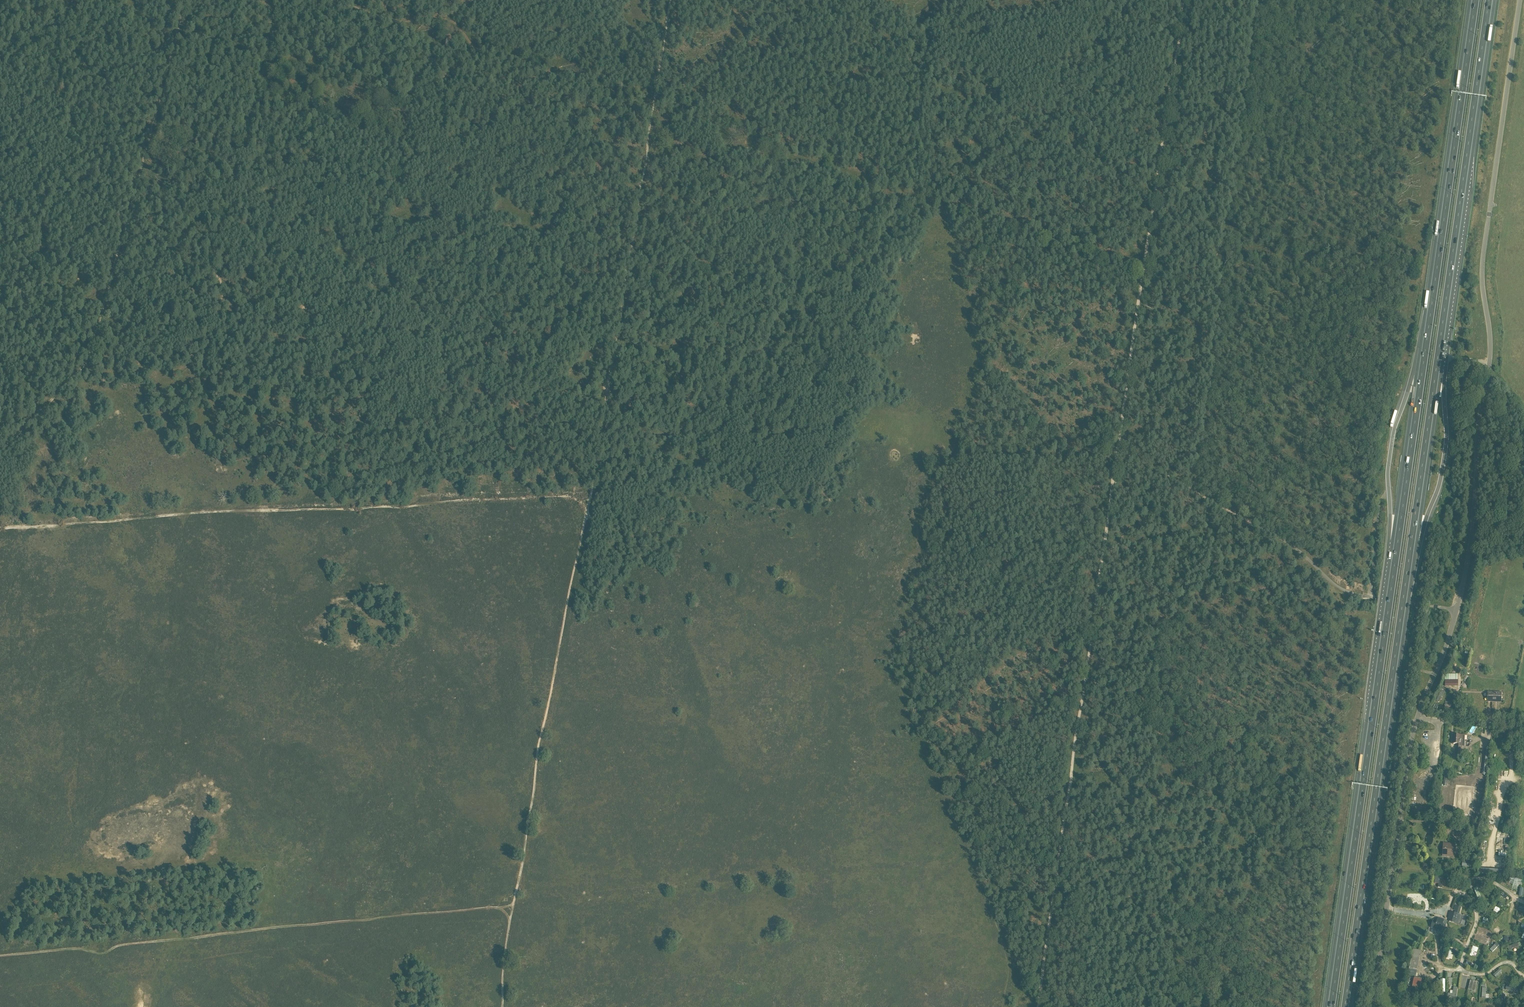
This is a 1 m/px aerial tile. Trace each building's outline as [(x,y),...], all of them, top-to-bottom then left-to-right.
[(1441,690),(1440,692),(1436,701),(1439,702),(1441,696),(1443,697),(1445,692),(1441,690)] [(1501,701),(1501,692),(1490,692),(1490,693),(1488,693),(1488,702),(1495,702),(1495,701),(1501,701)] [(1464,747),(1464,735),(1453,735),(1453,744),(1457,744),(1456,758),(1460,758),(1460,747),(1464,747)] [(1454,857),(1455,844),(1443,843),(1442,856),(1454,857)] [(1442,889),(1443,878),(1435,877),(1434,884),(1438,884),(1438,888),(1442,889)] [(1450,911),(1448,919),(1457,921),(1459,914),(1450,911)] [(1441,930),(1444,919),(1438,918),(1436,922),(1433,921),(1431,928),(1441,930)] [(1497,930),(1501,925),(1497,921),(1492,926),(1497,930)] [(1496,943),(1490,950),(1492,952),(1499,946),(1496,943)] [(1413,949),(1409,969),(1417,971),(1421,950),(1413,949)] [(1500,969),(1493,975),(1496,977),(1502,971),(1500,969)] [(1475,991),(1477,982),(1470,980),(1468,990),(1475,991)] [(1452,993),(1448,993),(1447,997),(1455,999),(1457,988),(1453,987),(1452,993)]
